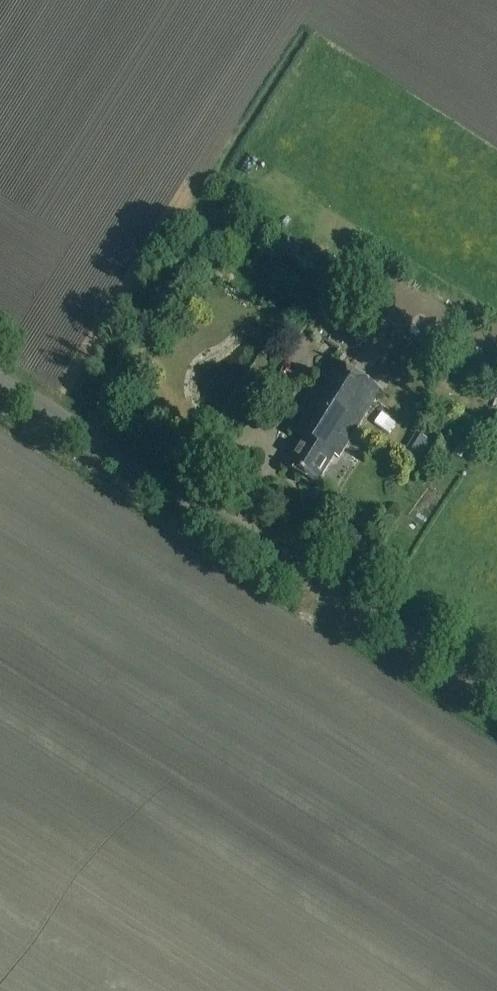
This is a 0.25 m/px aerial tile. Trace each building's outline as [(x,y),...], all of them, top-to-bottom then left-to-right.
[(339,459),(381,391),(333,362),(291,430),(305,439),(292,460),(286,470),(314,488),(334,456),(339,459)]
